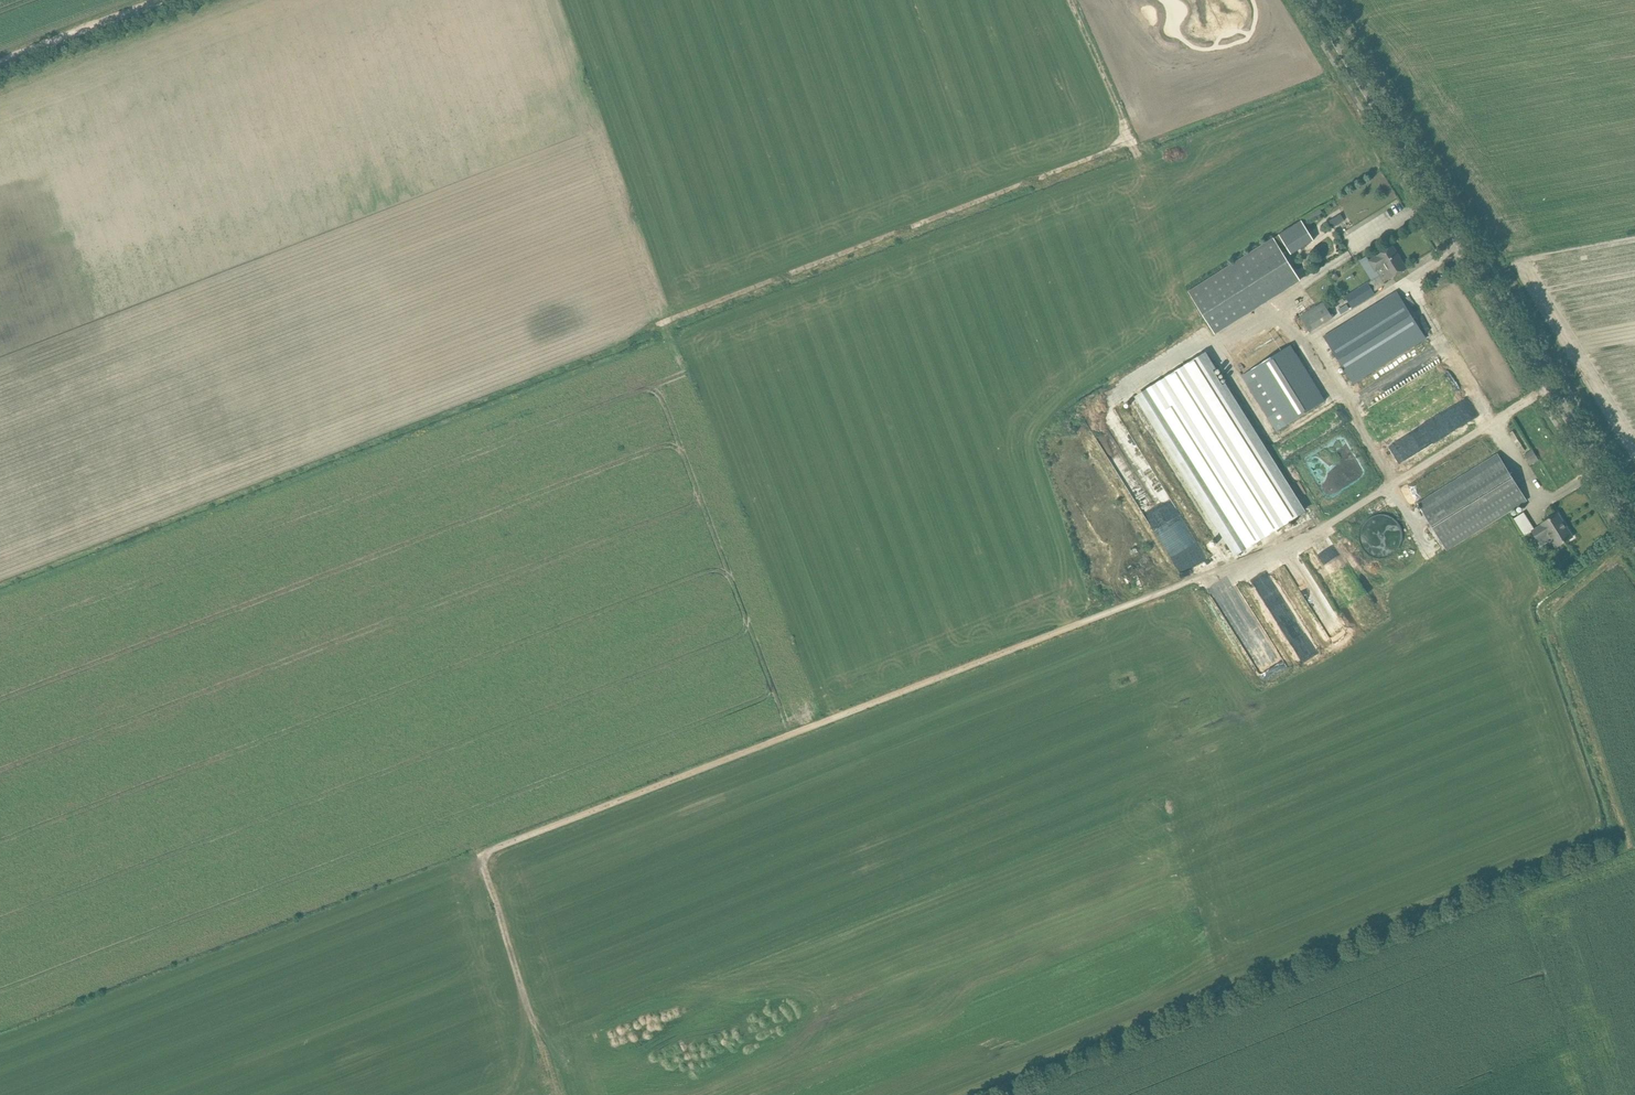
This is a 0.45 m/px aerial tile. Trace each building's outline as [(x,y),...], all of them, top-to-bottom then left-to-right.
[(1344,221),(1341,215),(1329,221),(1333,228),(1344,221)] [(1273,237),(1273,238),(1282,252),(1288,249),(1292,254),(1314,240),(1301,220),(1273,237)] [(1273,238),(1188,291),(1214,333),(1299,280),(1282,252),(1273,238)] [(1384,283),(1407,268),(1393,246),(1369,261),(1375,271),(1376,271),(1384,283)] [(1368,283),(1345,297),(1352,308),(1375,294),(1368,283)] [(1352,384),(1417,344),(1426,338),(1397,291),(1323,337),(1352,384)] [(1323,302),(1300,316),(1309,332),(1333,318),(1323,302)] [(1290,343),(1240,371),(1273,429),(1323,401),(1290,343)] [(1204,355),(1138,396),(1237,553),(1303,512),(1204,355)] [(1489,460),(1418,505),(1446,549),(1505,512),(1517,505),(1527,499),(1499,455),(1489,460)] [(1532,531),(1537,538),(1547,532),(1556,547),(1573,537),(1558,513),(1542,523),(1542,524),(1532,531)] [(1398,522),(1397,520),(1395,519),(1394,518),(1392,517),(1390,516),(1388,515),(1387,515),(1385,514),(1383,514),(1381,514),(1379,514),(1377,514),(1375,515),(1373,515),(1372,516),(1370,517),(1368,518),(1367,519),(1365,520),(1364,522),(1363,523),(1362,525),(1361,526),(1360,528),(1360,530),(1359,532),(1359,534),(1359,536),(1359,538),(1359,540),(1360,541),(1360,543),(1361,545),(1362,547),(1363,548),(1364,550),(1365,551),(1367,553),(1368,554),(1370,555),(1372,556),(1373,556),(1375,557),(1377,557),(1379,558),(1381,558),(1383,558),(1385,557),(1387,557),(1388,556),(1390,556),(1392,555),(1394,554),(1395,553),(1397,551),(1398,550),(1399,548),(1400,547),(1401,545),(1402,543),(1402,541),(1403,540),(1403,538),(1403,536),(1403,534),(1403,532),(1402,530),(1402,528),(1401,526),(1400,525),(1399,523),(1398,522)] [(1531,524),(1521,530),(1525,536),(1532,531),(1531,530),(1534,528),(1531,524)] [(1323,553),(1322,553),(1324,559),(1338,554),(1330,532),(1317,537),(1323,553)]
